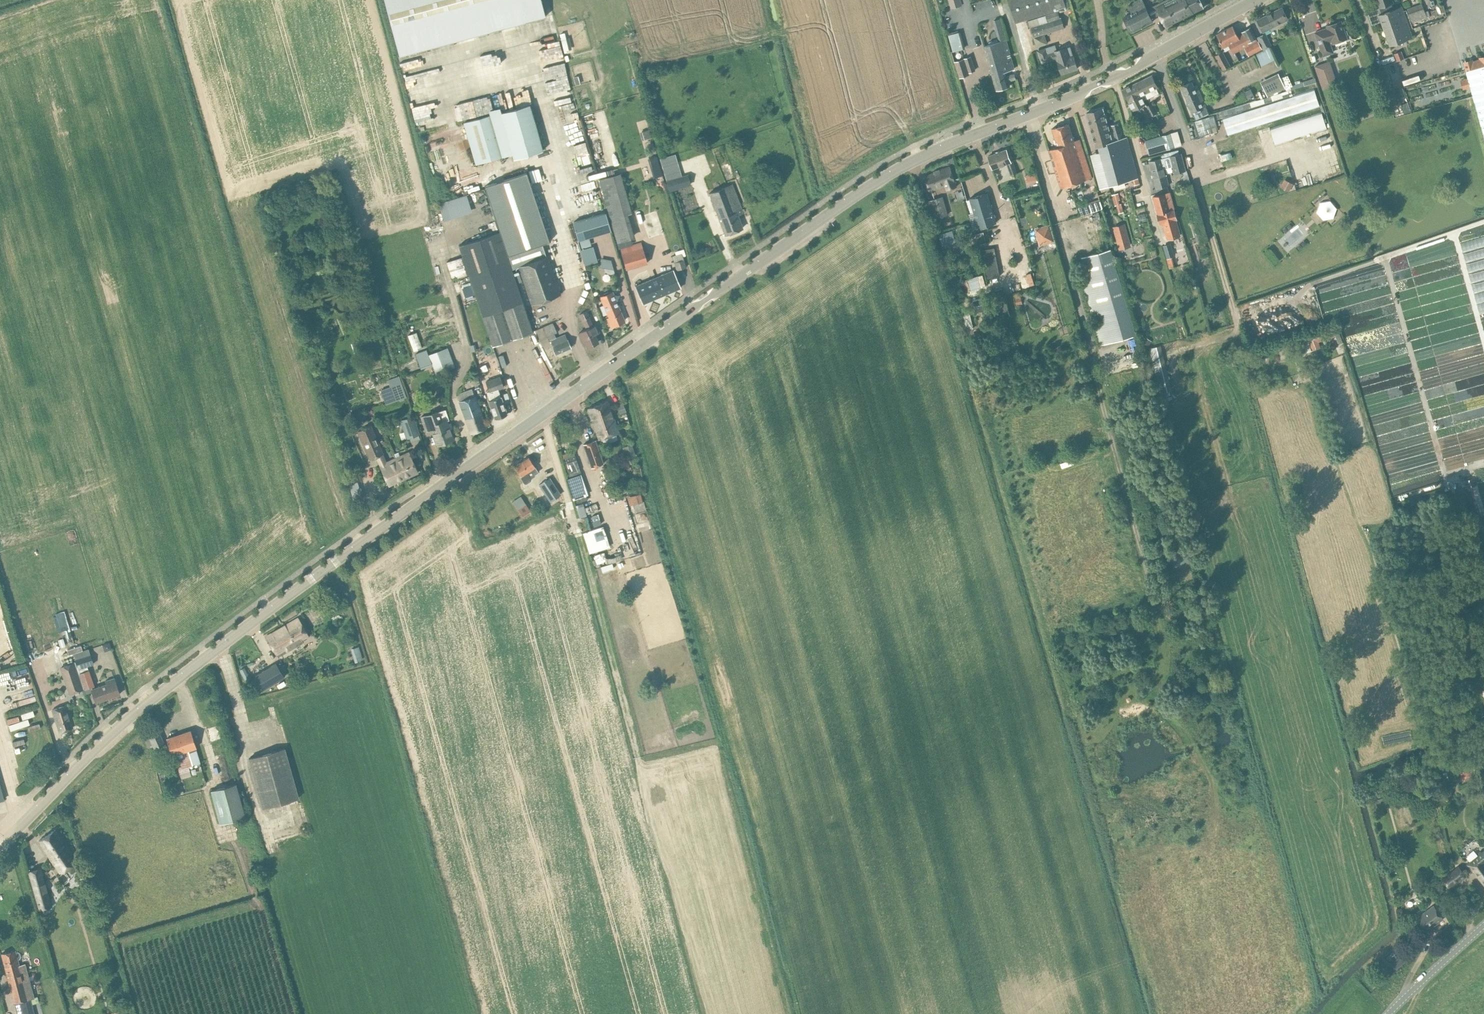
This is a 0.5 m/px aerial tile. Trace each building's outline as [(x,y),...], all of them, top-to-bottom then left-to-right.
[(399,55),(546,15),(542,0),(385,0),(399,55)] [(948,5),(950,11),(953,10),(954,14),(964,12),(961,0),(957,0),(950,2),(951,5),(948,5)] [(1066,8),(1068,8),(1066,0),(1009,0),(1015,22),(1027,18),(1028,19),(1055,11),(1055,12),(1066,8)] [(1153,21),(1142,0),(1135,0),(1127,4),(1131,12),(1123,16),(1131,32),(1153,21)] [(1147,9),(1150,15),(1158,11),(1161,17),(1166,26),(1204,7),(1201,0),(1165,0),(1147,9)] [(1381,13),(1394,9),(1391,0),(1376,0),(1381,13)] [(1379,15),(1370,18),(1372,24),(1377,23),(1381,21),(1385,33),(1390,45),(1412,37),(1405,16),(1401,6),(1394,9),(1381,13),(1379,14),(1379,15)] [(1267,15),(1257,20),(1259,24),(1262,29),(1262,30),(1263,32),(1276,26),(1288,19),(1287,17),(1286,16),(1282,7),(1272,12),(1267,15)] [(1055,11),(1028,19),(1037,47),(1048,43),(1045,34),(1065,28),(1061,17),(1060,17),(1059,12),(1067,10),(1066,8),(1055,12),(1055,11)] [(1411,23),(1427,18),(1424,8),(1408,13),(1411,23)] [(1315,32),(1318,42),(1323,55),(1333,52),(1329,41),(1332,40),(1333,43),(1347,38),(1346,36),(1348,35),(1347,30),(1344,30),(1341,21),(1327,26),(1328,29),(1323,30),(1323,29),(1315,32)] [(1233,52),(1257,40),(1250,27),(1241,32),(1242,34),(1238,36),(1233,25),(1216,34),(1221,43),(1223,47),(1225,50),(1231,48),(1233,52)] [(1291,28),(1284,32),(1287,37),(1294,33),(1291,28)] [(953,52),(966,48),(961,31),(949,35),(953,52)] [(1264,49),(1271,45),(1264,32),(1257,35),(1264,49)] [(985,45),(984,46),(984,47),(987,57),(996,55),(1009,51),(1006,39),(999,41),(998,42),(997,39),(988,42),(989,44),(988,44),(985,45)] [(1258,41),(1245,48),(1249,55),(1261,49),(1258,41)] [(1077,68),(1074,59),(1073,55),(1069,56),(1066,46),(1057,48),(1055,44),(1046,47),(1046,46),(1037,49),(1042,63),(1057,58),(1062,73),(1077,68)] [(1269,47),(1255,54),(1258,60),(1261,65),(1268,62),(1275,59),(1269,47)] [(996,55),(987,57),(990,68),(994,80),(996,90),(1010,86),(1009,81),(1016,79),(1014,73),(1008,75),(1006,70),(1013,68),(1014,68),(1012,61),(1009,51),(996,55)] [(1401,51),(1395,53),(1396,57),(1398,60),(1403,58),(1402,55),(1401,51)] [(1215,55),(1223,70),(1230,66),(1222,52),(1215,55)] [(972,61),(965,63),(964,59),(955,62),(960,77),(969,74),(968,72),(975,70),(972,61)] [(1338,84),(1330,61),(1315,66),(1323,89),(1338,84)] [(1466,70),(1468,78),(1471,87),(1475,101),(1483,99),(1483,66),(1466,70)] [(1278,72),(1260,81),(1267,96),(1286,88),(1278,72)] [(1144,100),(1158,93),(1156,88),(1157,87),(1151,75),(1135,83),(1144,100)] [(1303,81),(1303,82),(1304,86),(1317,82),(1315,77),(1303,81)] [(1192,112),(1193,112),(1196,119),(1209,113),(1206,106),(1203,99),(1197,85),(1194,86),(1192,81),(1180,86),(1192,112)] [(1146,118),(1150,115),(1151,115),(1147,106),(1144,100),(1135,83),(1123,89),(1133,110),(1140,107),(1141,109),(1146,118)] [(1228,135),(1320,106),(1314,89),(1223,119),(1228,135)] [(1288,90),(1285,91),(1223,111),(1225,115),(1251,107),(1251,108),(1284,98),(1282,94),(1292,92),(1291,90),(1288,90)] [(522,106),(520,94),(507,95),(509,107),(522,106)] [(1475,101),(1483,136),(1483,99),(1475,101)] [(1151,115),(1155,113),(1151,104),(1147,106),(1151,115)] [(491,115),(464,123),(476,164),(512,153),(513,158),(541,150),(528,105),(501,112),(500,107),(489,110),(491,115)] [(1086,113),(1089,123),(1095,146),(1097,145),(1108,185),(1138,177),(1127,137),(1111,141),(1102,108),(1086,113)] [(1322,113),(1270,129),(1275,144),(1327,128),(1322,113)] [(1219,131),(1214,115),(1211,116),(1194,121),(1198,137),(1219,131)] [(1058,126),(1076,182),(1092,177),(1080,139),(1074,141),(1068,123),(1058,126)] [(1114,137),(1121,135),(1118,124),(1111,126),(1114,137)] [(1061,187),(1076,182),(1058,126),(1052,128),(1058,146),(1049,149),(1052,159),(1061,187)] [(649,129),(640,132),(642,140),(651,137),(649,129)] [(1147,145),(1150,155),(1181,146),(1176,131),(1148,139),(1150,144),(1147,145)] [(1006,163),(1010,175),(1017,173),(1012,161),(1011,161),(1006,149),(988,156),(993,168),(1006,163)] [(659,155),(670,190),(689,184),(686,176),(681,178),(673,151),(659,155)] [(1156,188),(1169,184),(1164,169),(1172,167),(1174,173),(1186,170),(1181,152),(1161,158),(1149,162),(1156,188)] [(658,162),(651,164),(654,177),(662,175),(658,162)] [(924,177),(928,186),(929,190),(945,185),(946,190),(956,187),(950,166),(933,172),(934,173),(924,177)] [(532,304),(560,294),(547,255),(543,243),(549,241),(527,172),(485,186),(500,231),(511,268),(518,265),(532,304)] [(599,178),(617,242),(634,238),(627,214),(632,212),(620,172),(599,178)] [(1026,175),(1028,183),(1038,181),(1036,173),(1026,175)] [(1289,192),(1293,183),(1285,179),(1280,187),(1289,192)] [(709,193),(721,225),(725,234),(742,228),(738,215),(743,213),(740,204),(733,185),(709,193)] [(1113,194),(1118,213),(1124,211),(1119,192),(1113,194)] [(1174,209),(1170,192),(1153,196),(1158,213),(1174,209)] [(979,228),(996,222),(987,193),(970,198),(979,228)] [(467,194),(439,201),(443,219),(471,212),(467,194)] [(942,196),(927,200),(931,218),(932,218),(936,217),(947,215),(942,196)] [(1090,213),(1103,209),(1099,198),(1086,203),(1090,213)] [(1330,199),(1311,215),(1318,224),(1338,208),(1330,199)] [(605,212),(583,219),(573,222),(579,240),(611,231),(605,212)] [(1196,242),(1205,239),(1199,221),(1191,224),(1196,242)] [(1050,223),(1034,227),(1039,245),(1055,241),(1050,223)] [(532,332),(511,268),(500,231),(458,245),(462,256),(446,261),(451,279),(468,274),(492,345),(532,332)] [(621,247),(626,268),(647,262),(641,242),(621,247)] [(1204,244),(1198,246),(1202,258),(1208,256),(1204,244)] [(1076,258),(1100,343),(1134,333),(1110,248),(1076,258)] [(985,249),(986,280),(998,280),(997,249),(985,249)] [(676,270),(687,267),(682,252),(672,256),(675,262),(674,262),(676,270)] [(605,267),(605,271),(611,273),(614,260),(602,257),(600,266),(605,267)] [(636,286),(643,303),(680,288),(673,270),(636,286)] [(982,274),(977,276),(980,287),(980,288),(986,286),(982,274)] [(968,278),(962,280),(966,292),(972,290),(968,278)] [(600,296),(609,316),(607,317),(611,326),(624,321),(612,291),(600,296)] [(1044,320),(1040,303),(1026,306),(1030,323),(1044,320)] [(579,333),(583,342),(585,341),(587,347),(598,342),(595,334),(599,332),(595,323),(592,324),(586,311),(580,314),(586,329),(579,333)] [(557,332),(554,323),(543,328),(546,336),(548,335),(555,354),(571,347),(565,334),(556,338),(554,333),(557,332)] [(1323,330),(1306,337),(1311,350),(1321,347),(1319,342),(1326,339),(1330,348),(1339,344),(1336,336),(1341,335),(1339,331),(1334,333),(1334,332),(1326,335),(1323,330)] [(417,331),(408,333),(412,350),(421,349),(417,331)] [(1146,337),(1141,345),(1147,349),(1152,341),(1146,337)] [(448,347),(428,354),(436,374),(455,367),(448,347)] [(426,350),(416,354),(421,368),(431,365),(428,355),(427,355),(426,350)] [(1310,376),(1311,379),(1316,377),(1311,367),(1302,371),(1305,377),(1310,376)] [(500,377),(486,382),(489,391),(487,392),(490,400),(489,400),(495,419),(507,415),(500,396),(497,389),(503,387),(500,377)] [(401,382),(380,389),(386,404),(406,396),(401,382)] [(472,388),(457,393),(471,433),(486,428),(472,388)] [(597,405),(601,420),(604,419),(606,426),(616,422),(608,401),(597,405)] [(599,438),(604,437),(607,438),(611,437),(613,433),(619,431),(616,422),(606,426),(604,419),(601,420),(597,405),(588,408),(599,438)] [(446,410),(421,418),(424,427),(430,425),(437,444),(453,439),(446,420),(449,419),(446,410)] [(408,427),(412,438),(421,435),(417,424),(408,427)] [(358,431),(370,459),(377,456),(381,464),(380,465),(389,485),(405,478),(395,458),(386,462),(382,454),(383,453),(371,425),(358,431)] [(584,443),(592,466),(591,467),(593,470),(597,469),(596,465),(604,463),(595,439),(584,443)] [(636,454),(632,444),(623,447),(627,458),(636,455),(636,454)] [(573,450),(562,454),(576,498),(588,494),(581,473),(573,450)] [(395,458),(405,478),(418,472),(414,463),(409,452),(395,458)] [(515,466),(521,475),(520,477),(524,483),(526,483),(531,480),(532,478),(536,476),(535,474),(539,472),(529,457),(515,466)] [(538,474),(541,480),(546,477),(542,471),(538,474)] [(550,477),(539,484),(550,501),(560,494),(550,477)] [(364,492),(361,479),(349,482),(352,495),(364,492)] [(627,497),(629,505),(643,501),(641,493),(627,497)] [(513,501),(523,516),(531,511),(521,496),(513,501)] [(583,530),(588,552),(609,548),(605,526),(583,530)] [(605,552),(595,553),(596,563),(606,562),(605,552)] [(308,635),(303,626),(298,617),(266,636),(277,655),(287,649),(288,651),(303,643),(301,639),(308,635)] [(109,642),(102,645),(105,652),(111,649),(109,642)] [(81,645),(67,650),(69,655),(83,650),(81,645)] [(355,661),(362,659),(359,645),(352,647),(355,661)] [(79,671),(82,680),(85,690),(91,691),(92,691),(96,702),(120,694),(114,677),(105,681),(106,683),(93,688),(86,664),(93,662),(90,653),(76,658),(81,671),(79,671)] [(70,693),(82,689),(73,663),(61,667),(70,693)] [(275,663),(256,675),(264,689),(284,677),(275,663)] [(277,700),(271,702),(275,717),(281,715),(277,700)] [(206,702),(210,717),(216,715),(212,701),(206,702)] [(65,705),(52,709),(60,732),(73,728),(65,705)] [(181,773),(190,770),(188,766),(201,762),(191,730),(167,738),(172,754),(175,753),(175,755),(182,752),(184,757),(176,760),(181,773)] [(249,758),(263,807),(299,797),(285,748),(249,758)] [(1462,779),(1474,777),(1473,770),(1461,773),(1462,779)] [(211,790),(219,822),(246,816),(236,783),(211,790)] [(1386,798),(1379,800),(1376,801),(1378,808),(1388,805),(1386,798)] [(76,860),(72,854),(55,829),(39,840),(60,871),(76,860)] [(1483,851),(1467,865),(1483,884),(1483,862),(1483,851)] [(1449,887),(1466,876),(1459,866),(1443,878),(1449,887)] [(40,868),(29,871),(40,909),(51,905),(40,868)] [(1448,888),(1440,895),(1443,900),(1452,893),(1448,888)] [(1426,905),(1431,902),(1426,895),(1421,898),(1426,905)] [(1427,930),(1443,918),(1433,905),(1417,917),(1427,930)] [(18,951),(16,951),(15,950),(2,953),(18,1013),(35,1013),(30,998),(34,997),(27,973),(25,964),(19,965),(18,959),(20,959),(22,957),(21,952),(18,951)] [(1396,969),(1406,960),(1401,955),(1392,964),(1396,969)]
